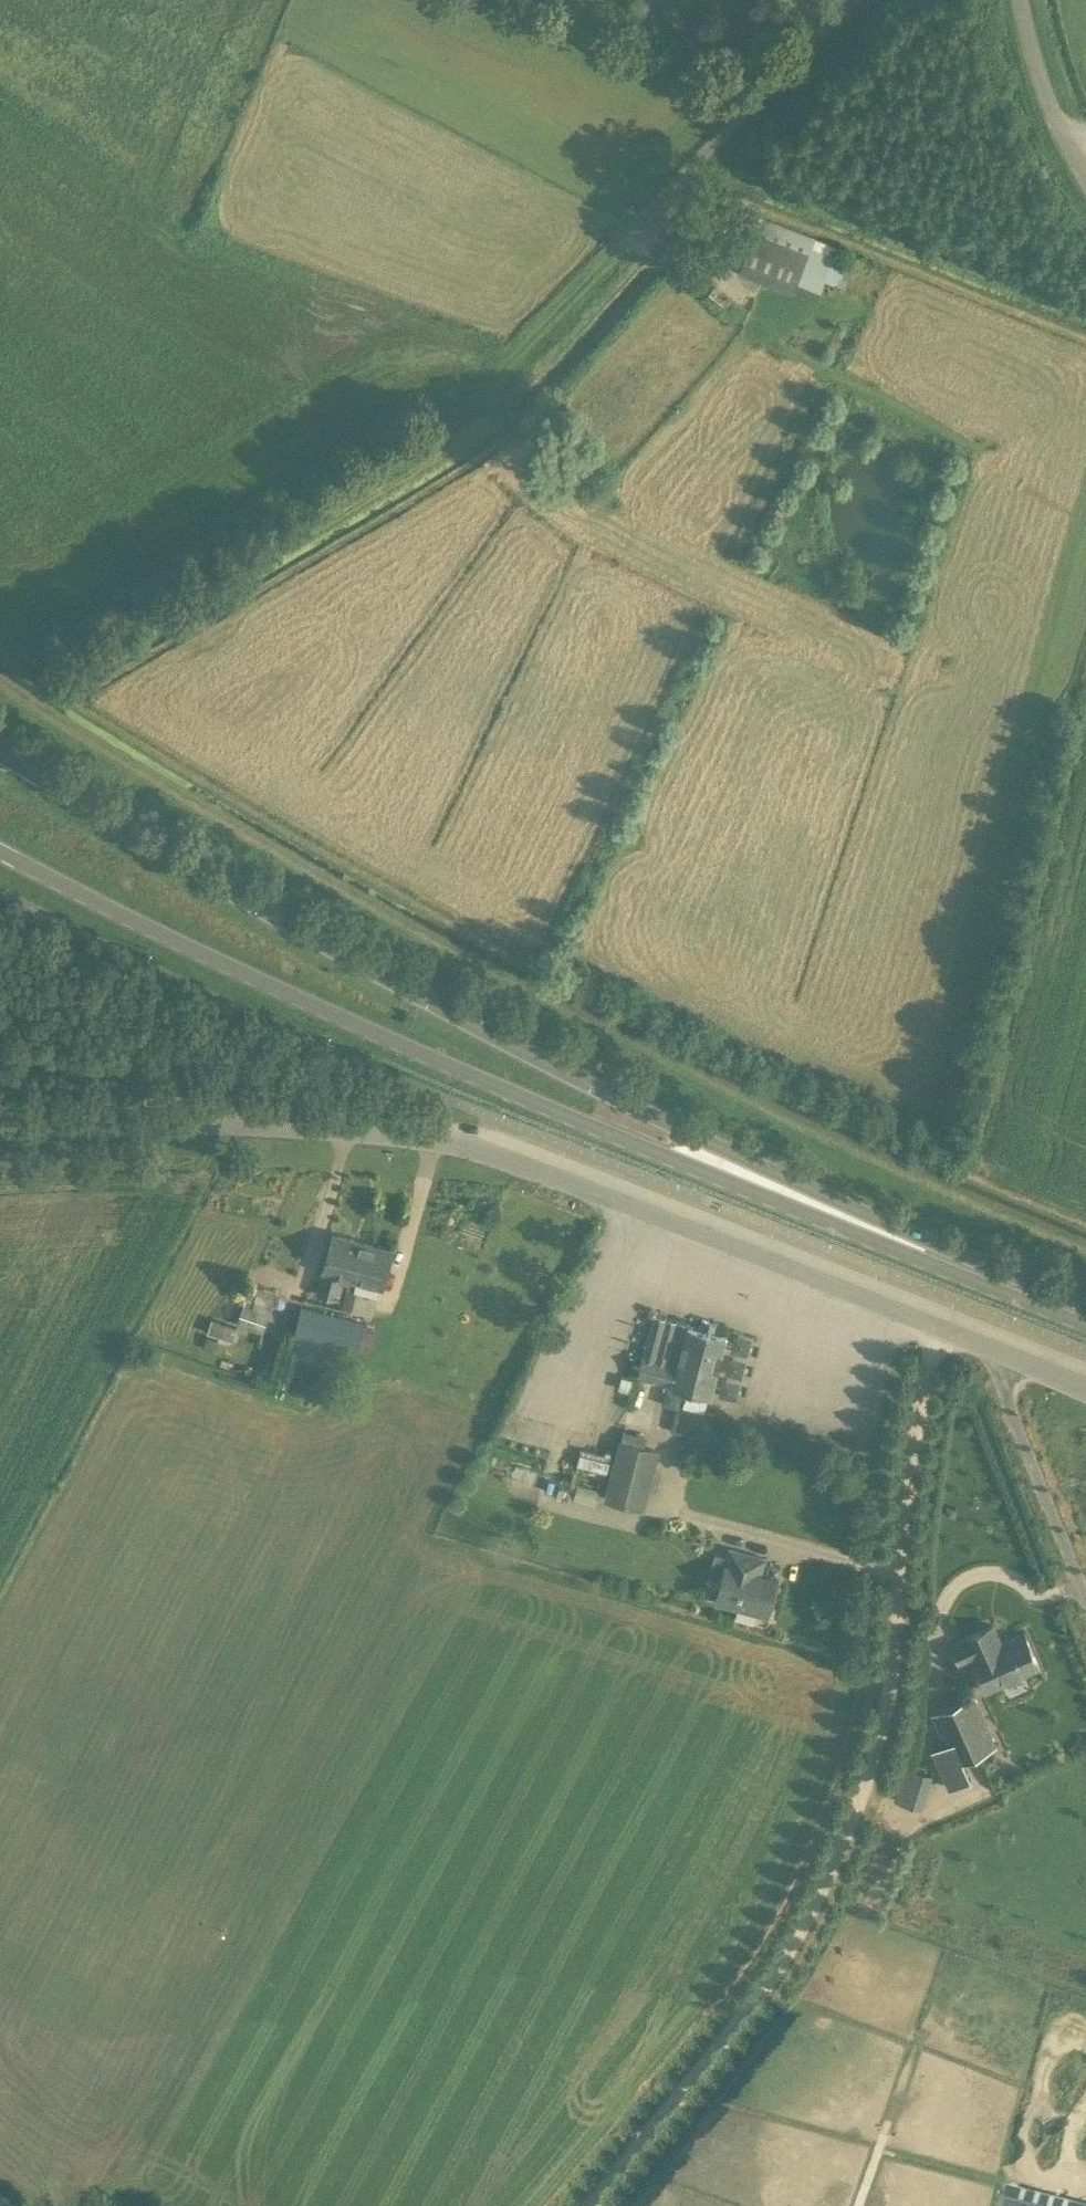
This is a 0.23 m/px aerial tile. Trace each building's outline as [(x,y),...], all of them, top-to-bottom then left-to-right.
[(791,293),(793,288),(816,297),(836,246),(759,215),(754,231),(738,272),(762,282),(791,293)] [(332,1232),(321,1272),(316,1292),(340,1299),(346,1279),(383,1289),(394,1249),(332,1232)] [(244,1306),(238,1324),(264,1332),(275,1291),(243,1282),(239,1298),(241,1298),(239,1305),(244,1306)] [(307,1351),(326,1356),(329,1343),(359,1350),(359,1347),(371,1350),(377,1327),(365,1324),(366,1322),(302,1305),(295,1331),(293,1331),(290,1343),(288,1343),(276,1383),(289,1386),(298,1357),(305,1359),(307,1351)] [(703,1318),(700,1328),(688,1325),(689,1322),(654,1313),(640,1366),(632,1364),(629,1374),(638,1376),(637,1377),(664,1384),(663,1388),(670,1390),(672,1385),(711,1395),(727,1335),(715,1332),(718,1322),(703,1318)] [(219,1340),(231,1344),(233,1338),(234,1338),(238,1326),(213,1318),(209,1331),(220,1334),(219,1340)] [(618,1443),(604,1498),(644,1508),(660,1449),(645,1445),(647,1436),(624,1430),(622,1438),(619,1438),(618,1443)] [(578,1483),(573,1498),(595,1505),(599,1489),(578,1483)] [(724,1569),(721,1582),(717,1584),(715,1592),(717,1595),(715,1601),(767,1616),(778,1578),(762,1573),(766,1558),(730,1549),(728,1557),(716,1554),(712,1566),(724,1569)] [(965,1639),(952,1645),(960,1663),(973,1658),(975,1662),(972,1663),(985,1692),(1040,1667),(1024,1631),(1001,1641),(994,1624),(964,1637),(965,1639)] [(994,1746),(986,1724),(974,1696),(934,1714),(947,1743),(933,1751),(948,1788),(970,1777),(962,1760),(994,1746)] [(926,1778),(905,1771),(895,1799),(894,1802),(916,1809),(926,1778)] [(1002,2205),(1070,2205),(1005,2191),(1002,2205)]
